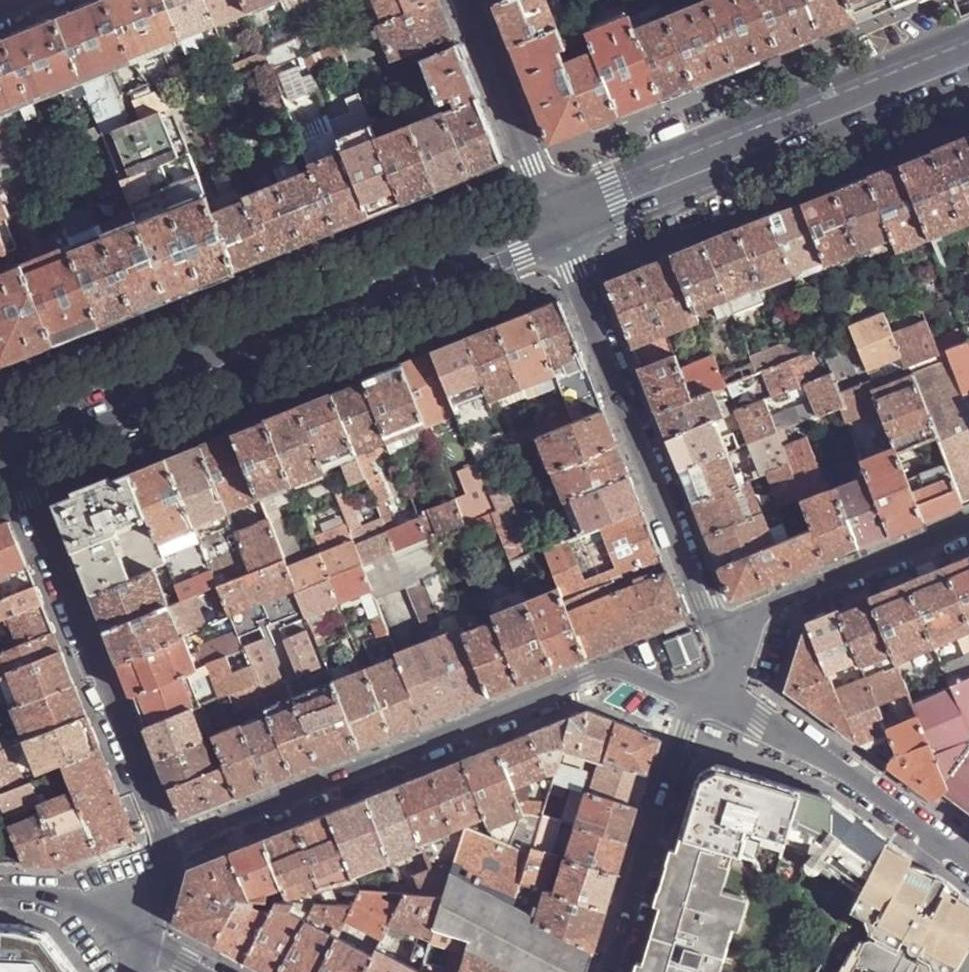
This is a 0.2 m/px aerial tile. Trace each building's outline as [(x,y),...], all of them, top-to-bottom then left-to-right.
[(98,4),(90,7),(111,65),(112,66),(130,58),(106,0),(98,4)] [(106,0),(130,58),(145,52),(163,44),(181,37),(166,0),(107,0),(106,0)] [(181,37),(182,39),(195,35),(215,26),(205,0),(166,0),(181,37)] [(215,26),(248,12),(243,0),(205,0),(215,26)] [(248,12),(280,0),(243,0),(248,12)] [(361,0),(367,15),(379,11),(375,0),(362,0),(361,0)] [(439,0),(375,0),(379,11),(385,24),(440,2),(439,0)] [(512,47),(558,28),(546,0),(507,0),(495,5),(512,47)] [(737,69),(708,0),(706,0),(691,6),(667,16),(695,86),(721,76),(737,69)] [(779,52),(758,0),(708,0),(737,69),(763,59),(779,52)] [(808,0),(758,0),(779,52),(806,42),(822,35),(808,0)] [(858,21),(849,0),(808,0),(822,35),(844,26),(858,21)] [(895,6),(892,0),(849,0),(858,21),(882,11),(895,6)] [(455,38),(440,2),(385,24),(379,26),(395,61),(455,38)] [(581,21),(586,33),(628,16),(623,4),(581,21)] [(628,17),(633,30),(667,16),(661,4),(628,17)] [(58,20),(81,77),(103,68),(110,65),(111,65),(90,7),(68,16),(58,20)] [(219,36),(220,38),(253,24),(248,12),(215,26),(219,36)] [(646,105),(662,99),(633,30),(628,17),(628,16),(586,33),(588,39),(594,52),(620,116),(646,105)] [(684,90),(695,86),(667,16),(633,30),(662,99),(684,90)] [(368,17),(358,21),(359,25),(363,33),(372,29),(368,17)] [(17,36),(7,40),(31,99),(46,93),(61,87),(71,82),(81,78),(81,77),(58,20),(51,23),(17,36)] [(359,25),(344,32),(347,40),(363,33),(359,25)] [(219,36),(215,26),(195,35),(199,44),(219,36)] [(571,136),(590,128),(563,64),(558,51),(566,48),(558,28),(512,47),(551,144),(571,136)] [(377,41),(372,29),(363,33),(347,40),(339,43),(340,45),(343,53),(344,55),(377,41)] [(336,35),(339,43),(347,40),(344,32),(336,35)] [(195,35),(182,39),(187,51),(204,95),(217,90),(212,77),(199,44),(195,35)] [(181,37),(163,44),(165,51),(168,59),(187,51),(182,39),(181,37)] [(299,39),(265,52),(269,64),(271,69),(305,56),(299,39)] [(588,39),(576,44),(581,57),(594,52),(588,39)] [(11,107),(20,104),(31,99),(7,40),(0,43),(0,112),(11,107)] [(145,52),(147,57),(165,51),(163,44),(145,52)] [(458,47),(424,61),(427,70),(439,101),(451,96),(456,109),(479,100),(458,47)] [(265,52),(232,66),(233,69),(236,77),(269,64),(265,52)] [(620,116),(594,52),(581,57),(563,64),(590,128),(610,120),(620,116)] [(332,58),(336,67),(347,62),(344,55),(343,53),(332,58)] [(391,74),(394,82),(427,70),(424,61),(391,74)] [(238,83),(241,89),(274,75),(271,69),(269,64),(236,77),(238,83)] [(103,68),(81,77),(81,78),(88,95),(101,126),(104,135),(113,131),(127,127),(125,122),(124,119),(103,68)] [(212,77),(217,90),(238,83),(236,77),(233,69),(212,77)] [(118,73),(114,75),(122,95),(126,93),(118,73)] [(81,78),(71,82),(74,88),(79,99),(88,95),(81,78)] [(307,139),(335,129),(318,87),(309,90),(305,79),(286,85),(307,139)] [(71,82),(61,87),(63,92),(65,91),(74,88),(71,82)] [(209,107),(243,94),(241,89),(238,83),(217,90),(204,95),(205,96),(209,107)] [(148,84),(129,92),(140,121),(163,113),(171,110),(164,102),(148,84)] [(46,93),(48,99),(63,92),(61,87),(46,93)] [(127,127),(140,121),(129,92),(126,93),(122,95),(118,96),(128,120),(125,122),(127,127)] [(31,99),(33,104),(48,99),(46,93),(31,99)] [(180,95),(164,102),(171,110),(172,111),(185,105),(180,95)] [(209,107),(205,96),(185,105),(172,111),(176,120),(209,107)] [(360,96),(348,101),(359,131),(339,139),(345,154),(370,217),(392,208),(404,203),(378,138),(372,125),(360,96)] [(451,96),(439,101),(443,113),(444,112),(445,114),(456,109),(451,96)] [(33,104),(31,99),(20,104),(22,109),(27,122),(38,117),(33,104)] [(505,162),(479,100),(456,109),(445,114),(471,176),(490,168),(505,162)] [(20,104),(11,107),(13,113),(22,109),(20,104)] [(13,113),(11,107),(0,112),(0,118),(13,113)] [(180,157),(190,154),(176,120),(172,111),(171,110),(163,113),(180,157)] [(411,125),(406,112),(378,124),(377,124),(372,125),(378,138),(411,125)] [(459,181),(471,176),(445,114),(444,112),(443,113),(411,125),(437,190),(459,181)] [(113,131),(132,176),(158,166),(180,157),(163,113),(140,121),(127,127),(113,131)] [(426,195),(437,190),(411,125),(378,138),(404,203),(426,195)] [(81,134),(84,144),(105,136),(104,135),(101,126),(81,134)] [(301,141),(311,166),(345,154),(339,139),(335,129),(307,139),(301,141)] [(123,180),(132,176),(113,131),(104,135),(105,136),(123,180)] [(933,150),(963,225),(968,223),(968,135),(953,142),(933,150)] [(50,147),(54,156),(65,151),(61,142),(50,147)] [(54,156),(50,147),(30,155),(33,164),(54,156)] [(914,158),(900,163),(930,238),(963,225),(933,150),(914,158)] [(0,154),(0,166),(4,176),(13,172),(4,152),(0,154)] [(158,166),(167,189),(199,176),(190,154),(180,157),(158,166)] [(358,221),(370,217),(345,154),(311,166),(312,169),(337,230),(358,221)] [(881,171),(868,176),(893,237),(899,251),(911,245),(930,238),(900,163),(881,171)] [(123,180),(132,202),(167,189),(158,166),(132,176),(123,180)] [(326,234),(337,230),(312,169),(279,183),(303,244),(326,234)] [(167,189),(174,208),(206,196),(199,176),(167,189)] [(848,184),(834,190),(859,249),(860,251),(893,237),(868,176),(848,184)] [(303,244),(279,183),(246,197),(246,199),(270,257),(291,249),(303,244)] [(6,217),(11,215),(0,188),(0,220),(6,217)] [(167,189),(132,202),(135,211),(140,222),(174,208),(167,189)] [(814,198),(802,203),(825,259),(826,262),(838,258),(859,249),(834,190),(814,198)] [(225,275),(236,270),(214,213),(206,196),(174,208),(204,284),(225,275)] [(258,262),(270,257),(246,199),(214,213),(236,270),(258,262)] [(782,211),(770,216),(792,272),(825,259),(802,203),(782,211)] [(204,284),(174,208),(140,222),(170,297),(190,289),(204,284)] [(118,218),(122,229),(140,222),(135,211),(118,218)] [(751,223),(737,229),(760,285),(792,272),(770,216),(751,223)] [(102,225),(106,236),(122,229),(118,218),(102,225)] [(157,302),(170,297),(140,222),(122,229),(106,236),(136,310),(157,302)] [(71,245),(73,249),(106,236),(102,225),(69,238),(71,245)] [(0,257),(9,253),(0,229),(0,257)] [(65,229),(49,236),(55,252),(71,245),(69,238),(65,229)] [(718,236),(705,242),(727,298),(760,285),(737,229),(718,236)] [(123,316),(136,310),(106,236),(73,249),(103,324),(123,316)] [(672,255),(694,311),(713,304),(727,298),(705,242),(685,250),(672,255)] [(83,332),(103,324),(73,249),(71,245),(55,252),(25,264),(57,343),(83,332)] [(911,245),(899,251),(903,262),(916,257),(911,245)] [(859,284),(871,279),(860,251),(859,249),(838,258),(840,263),(848,259),(859,284)] [(640,268),(666,333),(698,320),(694,311),(672,255),(654,262),(640,268)] [(792,272),(797,285),(830,272),(826,262),(825,259),(792,272)] [(57,343),(25,264),(5,272),(0,274),(0,359),(2,364),(28,354),(57,343)] [(631,347),(666,333),(640,268),(620,276),(605,282),(631,347)] [(765,298),(767,304),(800,291),(797,285),(792,272),(760,285),(765,298)] [(727,298),(732,311),(765,298),(760,285),(727,298)] [(732,311),(727,298),(713,304),(718,317),(732,311)] [(890,311),(895,323),(923,312),(918,299),(890,311)] [(544,306),(530,312),(554,373),(556,378),(585,366),(559,300),(544,306)] [(498,325),(522,386),(554,373),(530,312),(509,320),(498,325)] [(884,312),(852,325),(853,330),(869,368),(874,366),(902,356),(893,334),(884,312)] [(927,321),(893,334),(902,356),(904,361),(906,367),(908,366),(939,354),(935,342),(927,321)] [(465,338),(489,399),(522,386),(498,325),(478,332),(465,338)] [(815,330),(783,343),(786,350),(789,359),(812,351),(822,347),(821,342),(815,330)] [(853,330),(821,342),(822,347),(832,372),(840,391),(867,381),(873,379),(869,368),(853,330)] [(939,354),(949,350),(968,342),(968,334),(967,330),(935,342),(939,354)] [(433,351),(457,411),(489,399),(465,338),(445,346),(433,351)] [(949,350),(952,361),(965,394),(968,393),(968,342),(949,350)] [(753,363),(757,372),(763,370),(789,359),(786,350),(753,363)] [(952,361),(949,350),(939,354),(908,366),(912,376),(913,378),(952,361)] [(414,358),(401,363),(424,425),(430,423),(457,411),(433,351),(414,358)] [(822,376),(812,351),(789,359),(763,370),(772,395),(805,382),(822,376)] [(657,411),(692,398),(680,368),(674,354),(639,368),(643,377),(657,411)] [(680,368),(692,398),(712,390),(720,387),(724,385),(720,374),(712,356),(680,368)] [(906,367),(904,361),(888,366),(890,373),(906,367)] [(965,394),(952,361),(913,378),(936,436),(939,444),(942,454),(956,489),(963,506),(968,503),(968,404),(965,394)] [(720,374),(724,385),(726,384),(751,374),(757,372),(753,363),(752,362),(720,374)] [(381,371),(363,378),(387,439),(424,425),(401,363),(381,371)] [(588,373),(585,366),(556,378),(561,390),(569,411),(573,421),(602,410),(588,373)] [(874,366),(869,368),(873,379),(878,377),(874,366)] [(814,402),(818,415),(841,406),(845,404),(840,391),(832,372),(822,376),(805,382),(814,402)] [(522,386),(529,401),(561,390),(556,378),(554,373),(522,386)] [(755,386),(751,374),(726,384),(730,396),(737,393),(755,386)] [(912,376),(872,392),(878,407),(881,415),(886,429),(889,435),(893,447),(895,453),(929,439),(936,436),(913,378),(912,376)] [(346,385),(331,391),(353,448),(355,452),(387,439),(363,378),(346,385)] [(867,381),(840,391),(845,404),(841,406),(846,419),(864,413),(878,407),(872,392),(867,381)] [(712,390),(715,395),(722,393),(720,387),(712,390)] [(664,430),(667,438),(714,419),(723,416),(720,410),(718,403),(715,395),(712,390),(692,398),(657,411),(664,430)] [(310,400),(299,405),(321,460),(326,458),(330,456),(353,448),(331,391),(310,400)] [(765,398),(735,410),(748,443),(776,432),(778,431),(776,426),(773,418),(765,398)] [(818,415),(814,402),(773,418),(776,426),(781,424),(783,429),(808,419),(818,415)] [(267,418),(292,482),(324,470),(323,466),(321,460),(299,405),(280,412),(267,418)] [(881,415),(878,407),(864,413),(867,420),(881,415)] [(602,410),(573,421),(542,434),(538,436),(550,469),(551,468),(616,443),(612,434),(602,410)] [(457,411),(430,423),(437,440),(449,435),(466,432),(457,411)] [(573,421),(569,411),(538,424),(542,434),(573,421)] [(249,425),(234,430),(259,496),(270,491),(292,482),(267,418),(249,425)] [(676,460),(680,470),(727,451),(721,436),(714,419),(667,438),(676,460)] [(504,436),(509,447),(538,436),(542,434),(538,424),(537,423),(504,436)] [(216,438),(201,444),(227,509),(259,496),(234,430),(216,438)] [(466,432),(449,435),(461,467),(477,460),(472,448),(467,435),(466,432)] [(732,432),(721,436),(727,451),(728,453),(737,449),(736,447),(738,447),(735,441),(732,432)] [(776,432),(748,443),(761,475),(765,473),(788,464),(781,447),(776,432)] [(477,460),(490,455),(509,447),(504,436),(504,435),(472,448),(477,460)] [(936,436),(929,439),(932,446),(939,444),(936,436)] [(802,501),(827,491),(806,438),(781,447),(788,464),(800,497),(802,501)] [(368,466),(373,480),(382,476),(377,466),(395,459),(391,449),(389,444),(387,439),(355,452),(356,456),(358,461),(368,457),(371,465),(368,466)] [(625,466),(620,454),(616,443),(551,468),(564,501),(629,475),(625,466)] [(183,451),(166,458),(192,522),(227,509),(201,444),(183,451)] [(909,527),(923,522),(916,505),(903,470),(901,466),(895,453),(893,447),(861,460),(862,462),(867,475),(890,535),(909,527)] [(330,456),(334,465),(342,462),(356,456),(355,452),(353,448),(330,456)] [(727,451),(680,470),(684,480),(689,493),(693,502),(740,484),(728,453),(727,451)] [(856,464),(862,462),(861,460),(858,452),(852,454),(856,464)] [(942,454),(927,460),(941,495),(956,489),(942,454)] [(477,460),(490,493),(503,488),(490,455),(477,460)] [(349,483),(364,477),(361,469),(358,461),(356,456),(342,462),(349,483)] [(436,481),(445,478),(444,473),(436,456),(427,460),(436,481)] [(358,461),(361,469),(368,466),(371,465),(368,457),(358,461)] [(148,465),(131,472),(147,515),(156,537),(192,522),(166,458),(148,465)] [(490,493),(477,460),(461,467),(444,473),(445,478),(454,503),(462,523),(491,512),(496,509),(490,493)] [(916,505),(935,497),(921,463),(910,468),(903,470),(916,505)] [(788,464),(765,473),(777,506),(783,504),(800,497),(788,464)] [(367,483),(373,480),(368,466),(361,469),(364,477),(367,483)] [(744,474),(747,481),(748,480),(755,478),(752,471),(744,474)] [(94,486),(56,501),(75,549),(112,534),(117,532),(119,526),(147,515),(131,472),(94,486)] [(632,485),(629,475),(564,501),(578,533),(641,508),(632,485)] [(876,541),(890,535),(867,475),(834,488),(858,549),(876,541)] [(706,535),(760,512),(748,480),(747,481),(740,484),(693,502),(697,512),(706,535)] [(353,543),(363,539),(343,488),(340,489),(339,488),(333,491),(351,540),(353,543)] [(844,554),(858,549),(834,488),(827,491),(802,501),(813,529),(825,561),(844,554)] [(941,514),(963,506),(956,489),(941,495),(935,497),(916,505),(923,522),(941,514)] [(270,491),(259,496),(267,517),(283,558),(287,566),(298,561),(294,550),(270,491)] [(800,497),(783,504),(795,536),(813,529),(802,501),(800,497)] [(418,518),(426,538),(457,525),(462,523),(454,503),(418,518)] [(655,543),(641,508),(578,533),(542,548),(547,560),(557,587),(562,599),(608,581),(661,559),(655,543)] [(236,530),(227,509),(192,522),(208,560),(242,547),(236,530)] [(495,524),(491,512),(462,523),(457,525),(462,537),(495,524)] [(719,567),(774,545),(768,530),(760,512),(706,535),(715,557),(719,567)] [(166,564),(156,537),(147,515),(119,526),(117,532),(112,534),(130,579),(155,569),(166,564)] [(393,551),(426,538),(418,518),(418,516),(385,530),(393,551)] [(267,517),(236,530),(242,547),(251,571),(283,558),(267,517)] [(1,574),(28,563),(11,520),(0,525),(0,574),(1,574)] [(192,522),(156,537),(166,564),(181,599),(218,584),(251,571),(242,547),(208,560),(192,522)] [(510,523),(497,528),(510,560),(522,555),(510,523)] [(768,530),(774,545),(788,540),(781,525),(768,530)] [(773,582),(825,561),(813,529),(795,536),(788,540),(774,545),(719,567),(732,599),(773,582)] [(393,551),(385,530),(363,539),(353,543),(361,564),(393,551)] [(112,534),(75,549),(93,594),(130,579),(112,534)] [(439,571),(426,538),(393,551),(361,564),(371,588),(375,597),(408,584),(439,571)] [(329,577),(361,564),(353,543),(351,540),(319,553),(329,577)] [(310,544),(294,550),(298,561),(319,553),(315,544),(310,546),(310,544)] [(547,560),(542,548),(522,555),(510,560),(514,572),(547,560)] [(296,590),(329,577),(319,553),(298,561),(287,566),(296,590)] [(968,623),(968,557),(963,559),(944,566),(968,623)] [(218,584),(226,604),(231,617),(238,635),(253,629),(297,612),(304,609),(296,590),(287,566),(283,558),(251,571),(218,584)] [(1,574),(5,581),(0,583),(0,588),(4,598),(37,585),(28,563),(1,574)] [(338,600),(371,588),(361,564),(329,577),(338,600)] [(932,644),(956,634),(968,627),(968,623),(944,566),(923,575),(905,582),(932,644)] [(93,594),(106,629),(168,604),(155,569),(130,579),(93,594)] [(439,571),(408,584),(430,640),(462,628),(459,623),(439,571)] [(684,618),(667,572),(613,593),(567,611),(585,657),(611,647),(631,639),(640,636),(654,630),(684,618)] [(329,577),(296,590),(304,609),(306,613),(338,600),(329,577)] [(613,593),(608,581),(562,599),(567,611),(613,593)] [(885,590),(869,596),(891,652),(895,661),(932,644),(905,582),(885,590)] [(226,604),(218,584),(181,599),(178,600),(185,620),(226,604)] [(37,585),(4,598),(0,600),(0,620),(10,616),(45,604),(37,585)] [(572,663),(585,657),(567,611),(562,599),(557,587),(525,601),(553,670),(572,663)] [(489,603),(493,613),(525,601),(521,590),(489,603)] [(851,603),(837,609),(858,660),(859,664),(891,652),(869,596),(851,603)] [(178,600),(168,604),(181,637),(184,636),(190,633),(185,620),(178,600)] [(539,676),(553,670),(525,601),(493,613),(496,621),(521,683),(539,676)] [(56,631),(45,604),(10,616),(13,622),(22,645),(56,631)] [(106,629),(119,662),(181,637),(168,604),(106,629)] [(231,617),(226,604),(185,620),(190,633),(231,617)] [(375,616),(381,614),(378,607),(373,609),(375,616)] [(807,621),(827,673),(858,660),(837,609),(822,615),(807,621)] [(387,630),(381,614),(375,616),(371,618),(377,634),(381,633),(387,630)] [(10,616),(0,620),(0,626),(13,622),(10,616)] [(475,617),(459,623),(462,628),(464,634),(480,628),(475,617)] [(508,688),(521,683),(496,621),(480,628),(464,634),(489,696),(508,688)] [(785,689),(855,741),(841,707),(834,689),(827,673),(807,621),(785,689)] [(960,643),(968,639),(968,627),(956,634),(960,643)] [(489,696),(464,634),(462,628),(430,640),(396,652),(397,656),(424,722),(440,716),(476,701),(489,696)] [(253,629),(238,635),(244,648),(258,642),(253,629)] [(300,675),(319,667),(305,630),(282,639),(293,666),(300,675)] [(387,630),(381,633),(384,639),(390,637),(387,630)] [(56,631),(22,645),(0,653),(0,671),(1,674),(63,650),(56,631)] [(192,655),(197,668),(207,664),(244,649),(244,648),(238,635),(192,655)] [(119,662),(132,695),(188,672),(197,668),(192,655),(184,636),(181,637),(119,662)] [(261,690),(280,682),(263,640),(258,642),(244,648),(244,649),(257,682),(261,690)] [(207,664),(221,696),(230,693),(257,682),(244,649),(207,664)] [(63,650),(1,674),(0,675),(13,707),(14,707),(76,683),(63,650)] [(949,685),(968,677),(968,652),(940,664),(949,685)] [(410,727),(424,722),(397,656),(365,669),(391,735),(410,727)] [(188,672),(201,705),(203,704),(221,696),(207,664),(197,668),(188,672)] [(906,692),(896,665),(865,678),(871,694),(875,705),(886,701),(906,692)] [(378,740),(391,735),(365,669),(356,672),(352,674),(332,682),(359,748),(378,740)] [(132,695),(145,728),(192,709),(201,705),(188,672),(132,695)] [(13,707),(0,675),(0,698),(5,711),(13,707)] [(841,707),(871,694),(865,678),(864,677),(859,679),(834,689),(841,707)] [(931,752),(945,788),(941,792),(967,810),(968,812),(968,677),(949,685),(911,702),(912,706),(916,715),(931,752)] [(267,707),(293,697),(286,679),(280,682),(261,690),(264,700),(266,705),(267,707)] [(230,693),(237,710),(258,702),(264,700),(261,690),(257,682),(230,693)] [(359,748),(332,682),(293,697),(267,707),(270,716),(294,774),(328,760),(359,748)] [(89,715),(76,683),(14,707),(27,740),(89,715)] [(841,707),(855,741),(857,742),(886,731),(885,729),(879,714),(875,705),(871,694),(841,707)] [(889,710),(886,701),(875,705),(879,714),(889,710)] [(145,728),(157,757),(204,739),(192,709),(145,728)] [(569,718),(562,749),(586,756),(596,759),(596,758),(601,759),(604,760),(617,722),(589,710),(579,714),(569,718)] [(101,748),(89,715),(27,740),(40,772),(64,763),(101,748)] [(916,715),(885,729),(886,731),(895,754),(887,765),(910,782),(933,798),(941,792),(945,788),(931,752),(916,715)] [(280,779),(294,774),(270,716),(243,726),(267,785),(280,779)] [(0,718),(0,750),(11,746),(0,718)] [(547,774),(555,773),(558,763),(562,749),(569,718),(550,726),(530,734),(547,774)] [(617,722),(604,760),(649,774),(659,739),(635,729),(617,722)] [(253,790),(267,785),(243,726),(242,725),(215,735),(214,737),(225,764),(239,796),(253,790)] [(895,754),(886,731),(857,742),(887,765),(895,754)] [(513,741),(496,747),(513,787),(547,774),(530,734),(513,741)] [(157,757),(169,788),(215,769),(215,768),(212,759),(204,739),(157,757)] [(11,746),(0,750),(0,781),(2,787),(15,782),(12,775),(20,771),(11,746)] [(480,754),(464,760),(487,816),(490,823),(491,826),(522,814),(523,813),(518,801),(513,787),(496,747),(480,754)] [(137,836),(101,748),(64,763),(70,777),(71,783),(75,791),(100,852),(137,836)] [(559,783),(585,791),(596,759),(586,756),(581,770),(558,763),(555,773),(554,782),(559,783)] [(644,788),(649,774),(604,760),(601,759),(591,793),(638,807),(644,788)] [(448,766),(432,773),(455,828),(460,826),(487,816),(464,760),(448,766)] [(210,807),(239,796),(225,764),(215,768),(215,769),(169,788),(182,819),(210,807)] [(733,852),(742,854),(748,835),(740,833),(743,823),(748,825),(750,819),(755,821),(756,832),(785,841),(786,840),(801,789),(720,765),(699,779),(681,836),(733,852)] [(416,779),(400,785),(420,842),(455,828),(432,773),(416,779)] [(51,775),(32,782),(41,804),(59,797),(51,775)] [(9,816),(41,804),(32,782),(0,795),(9,816)] [(383,792),(367,798),(390,859),(422,847),(420,842),(400,785),(383,792)] [(861,888),(886,840),(831,799),(801,789),(786,840),(817,849),(803,869),(813,876),(824,861),(861,888)] [(82,858),(100,852),(75,791),(59,797),(41,804),(45,813),(65,864),(82,858)] [(636,813),(638,807),(591,793),(587,792),(577,825),(628,840),(636,813)] [(348,806),(330,813),(354,874),(390,859),(367,798),(348,806)] [(518,801),(523,813),(545,815),(548,804),(518,801)] [(48,864),(65,864),(45,813),(13,826),(21,845),(29,863),(48,864)] [(298,826),(321,887),(355,878),(354,874),(330,813),(314,820),(298,826)] [(512,847),(534,855),(536,849),(537,849),(545,815),(523,813),(522,814),(519,829),(512,847)] [(569,822),(545,815),(537,849),(552,854),(558,833),(565,835),(569,822)] [(490,823),(478,833),(496,840),(491,826),(490,823)] [(628,840),(577,825),(569,852),(567,858),(618,874),(628,840)] [(281,832),(264,839),(284,887),(287,896),(321,887),(298,826),(281,832)] [(507,845),(512,847),(519,829),(514,828),(507,845)] [(454,876),(595,951),(599,936),(607,909),(557,893),(547,890),(525,883),(534,855),(512,847),(507,845),(496,840),(478,833),(472,830),(468,831),(465,840),(454,876)] [(732,930),(740,899),(722,893),(733,852),(681,836),(676,853),(659,908),(644,959),(645,959),(643,966),(641,971),(719,971),(732,930)] [(249,845),(233,852),(252,899),(255,899),(268,900),(268,893),(284,887),(264,839),(249,845)] [(442,898),(447,898),(454,876),(465,840),(422,847),(430,869),(442,898)] [(886,840),(861,888),(842,925),(818,971),(917,971),(923,961),(918,959),(926,944),(933,948),(939,958),(955,968),(968,943),(968,905),(940,884),(908,863),(912,858),(886,840)] [(525,883),(547,890),(558,855),(552,854),(537,849),(536,849),(534,855),(525,883)] [(659,908),(676,853),(670,851),(665,864),(667,866),(660,892),(658,892),(654,906),(659,908)] [(196,933),(216,944),(239,898),(252,899),(233,852),(212,860),(191,869),(176,923),(196,933)] [(607,909),(618,874),(567,858),(557,893),(607,909)] [(442,898),(430,869),(414,876),(415,880),(421,896),(442,898)] [(595,951),(454,876),(447,898),(438,927),(474,938),(470,949),(513,971),(589,971),(595,951)] [(421,896),(415,880),(400,886),(403,895),(421,896)] [(403,895),(361,892),(353,905),(346,920),(351,923),(378,936),(382,938),(384,933),(388,925),(403,895)] [(403,895),(388,925),(418,933),(434,938),(438,927),(447,898),(442,898),(421,896),(403,895)] [(231,952),(247,960),(270,915),(254,906),(255,899),(252,899),(239,898),(216,944),(231,952)] [(740,899),(732,930),(738,931),(747,901),(740,899)] [(306,921),(315,903),(289,901),(277,901),(275,905),(306,921)] [(315,903),(306,921),(337,938),(341,930),(346,920),(353,905),(327,904),(315,903)] [(269,971),(281,971),(306,921),(275,905),(270,915),(247,960),(263,969),(269,971)] [(351,923),(346,920),(341,930),(347,933),(351,923)] [(57,941),(52,935),(45,941),(40,935),(41,929),(21,922),(0,921),(0,971),(80,971),(57,941)] [(337,938),(306,921),(281,971),(320,971),(337,938)] [(474,938),(438,927),(434,938),(434,939),(449,944),(470,951),(470,949),(474,938)] [(40,935),(45,941),(52,935),(48,931),(41,929),(40,935)] [(392,938),(384,933),(382,938),(380,942),(377,948),(385,952),(392,938)] [(423,971),(424,971),(434,939),(434,938),(418,933),(409,964),(423,971)] [(373,956),(337,938),(320,971),(365,971),(373,956)] [(434,939),(424,971),(453,971),(454,968),(443,963),(449,944),(434,939)] [(955,968),(961,971),(968,971),(968,943),(955,968)] [(409,964),(385,952),(377,948),(373,956),(365,971),(423,971),(409,964)] [(470,949),(470,951),(463,971),(513,971),(470,949)]
